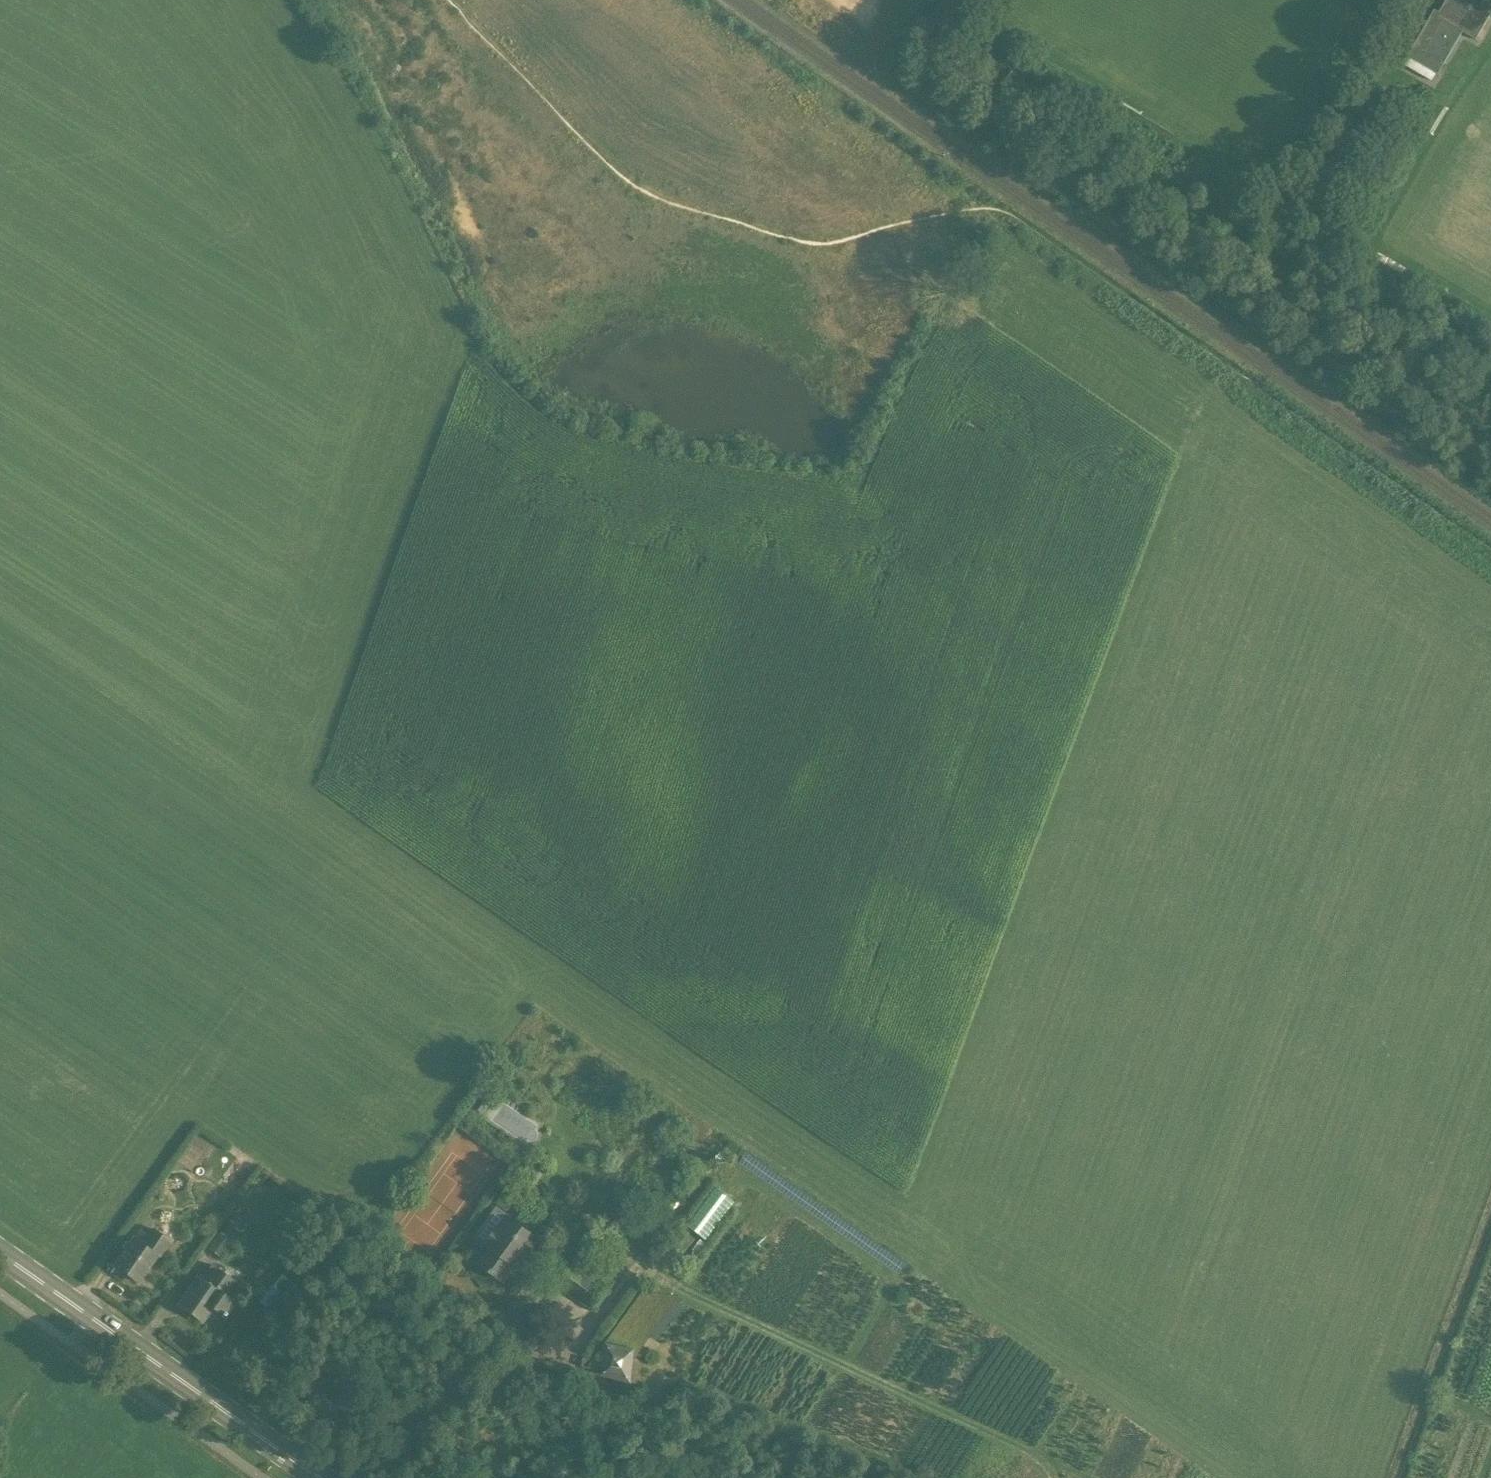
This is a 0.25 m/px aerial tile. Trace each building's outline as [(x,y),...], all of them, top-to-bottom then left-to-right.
[(1408,57),(1438,75),(1463,32),(1476,40),(1490,14),(1490,0),(1446,0),(1439,12),(1434,10),(1408,57)] [(176,1170),(164,1187),(184,1202),(196,1185),(176,1170)] [(246,1224),(233,1214),(207,1249),(221,1259),(246,1224)] [(528,1258),(541,1241),(507,1216),(486,1245),(490,1248),(478,1264),(504,1283),(524,1256),(528,1258)] [(114,1266),(137,1282),(147,1269),(148,1270),(157,1256),(159,1257),(169,1242),(152,1230),(141,1244),(131,1238),(121,1252),(123,1253),(114,1266)] [(591,1309),(606,1287),(573,1264),(558,1285),(591,1309)] [(201,1321),(211,1308),(225,1318),(236,1303),(224,1295),(234,1281),(211,1265),(201,1280),(196,1276),(186,1290),(188,1291),(178,1305),(201,1321)] [(596,1360),(593,1370),(621,1378),(622,1377),(641,1381),(642,1381),(643,1381),(644,1381),(645,1381),(645,1380),(646,1380),(647,1380),(647,1379),(648,1379),(648,1378),(648,1377),(648,1376),(649,1376),(649,1375),(649,1374),(649,1373),(648,1373),(648,1372),(648,1371),(647,1371),(647,1370),(646,1370),(646,1369),(645,1369),(644,1369),(630,1365),(634,1351),(641,1341),(623,1328),(616,1339),(613,1337),(596,1360)]
